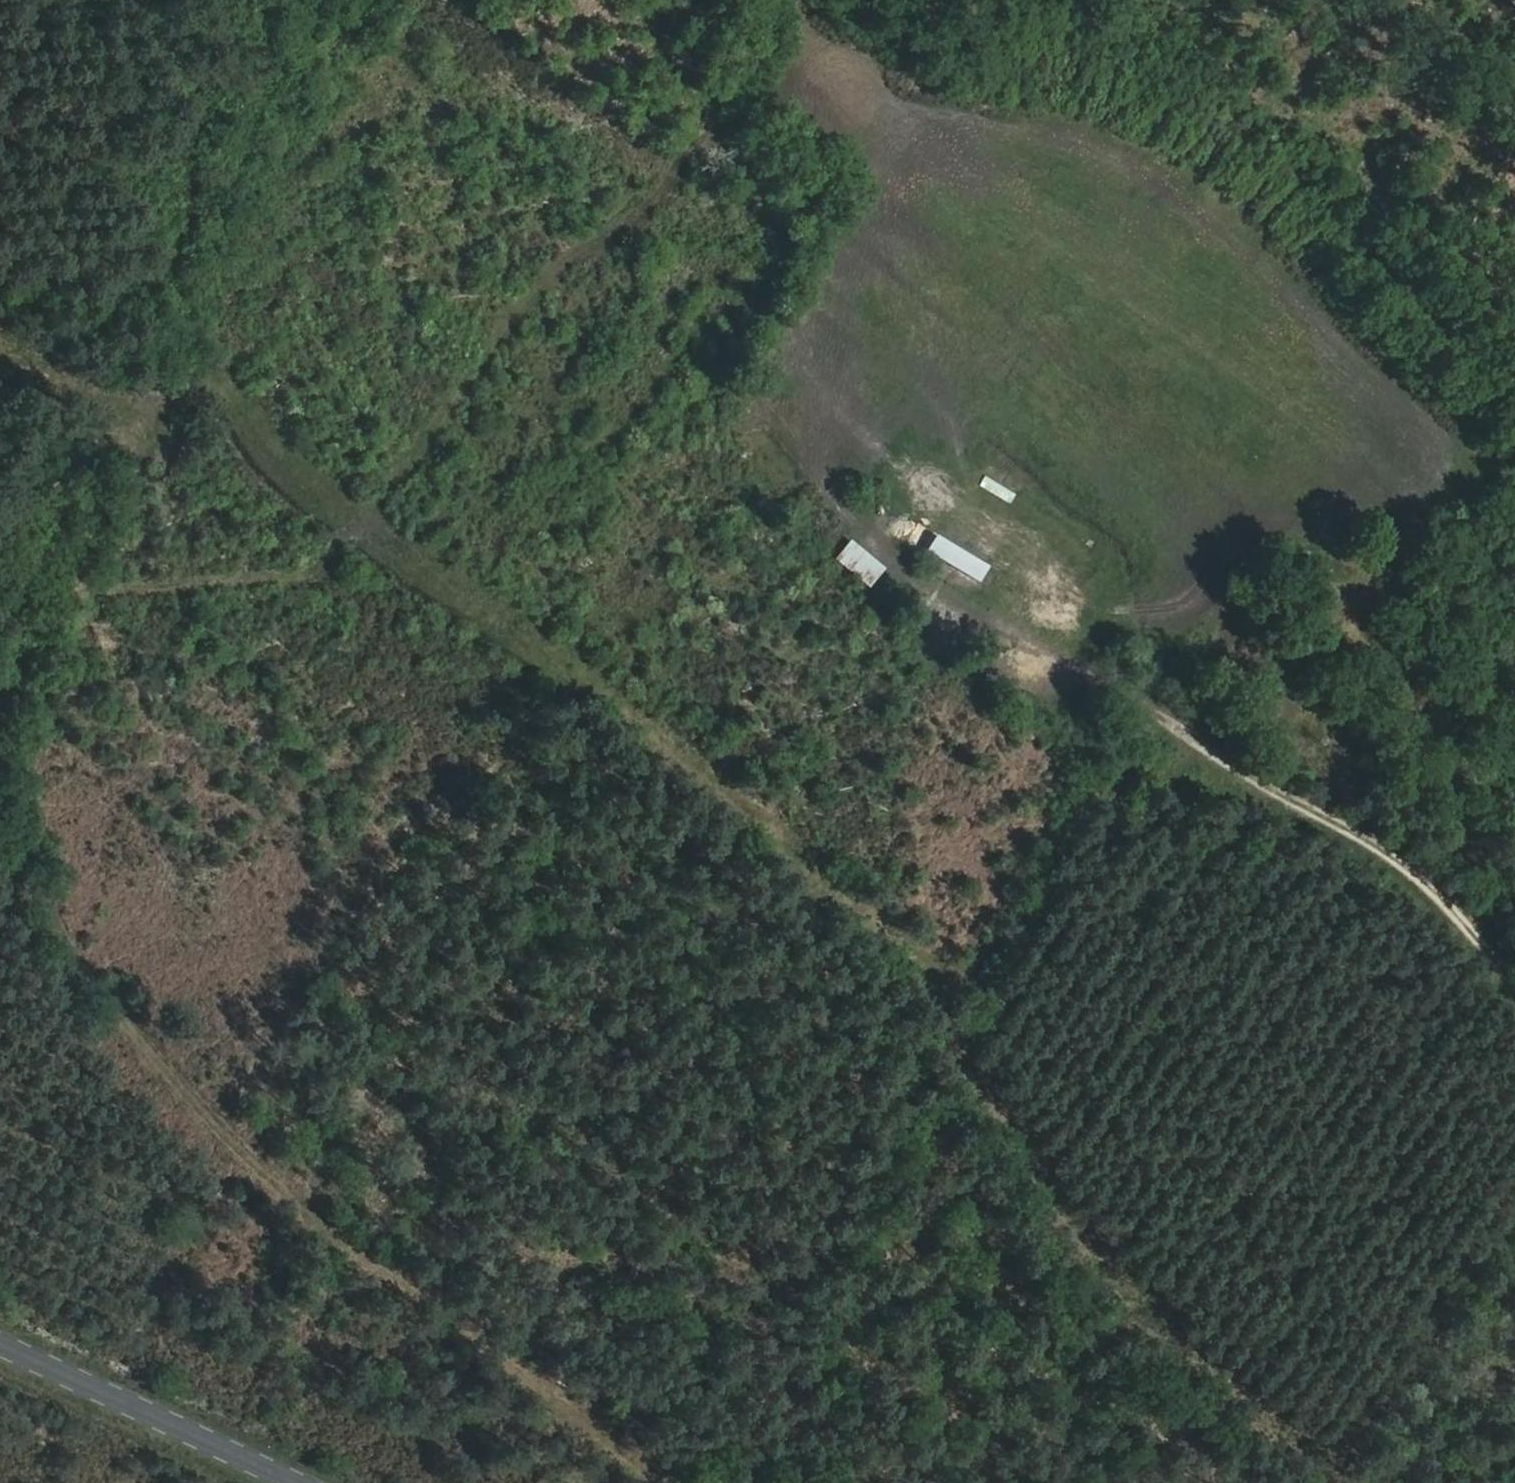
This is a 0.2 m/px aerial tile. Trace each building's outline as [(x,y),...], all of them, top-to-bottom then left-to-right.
[(923,553),(979,582),(988,565),(933,536),(923,553)] [(871,587),(885,565),(847,540),(832,563),(871,587)]
